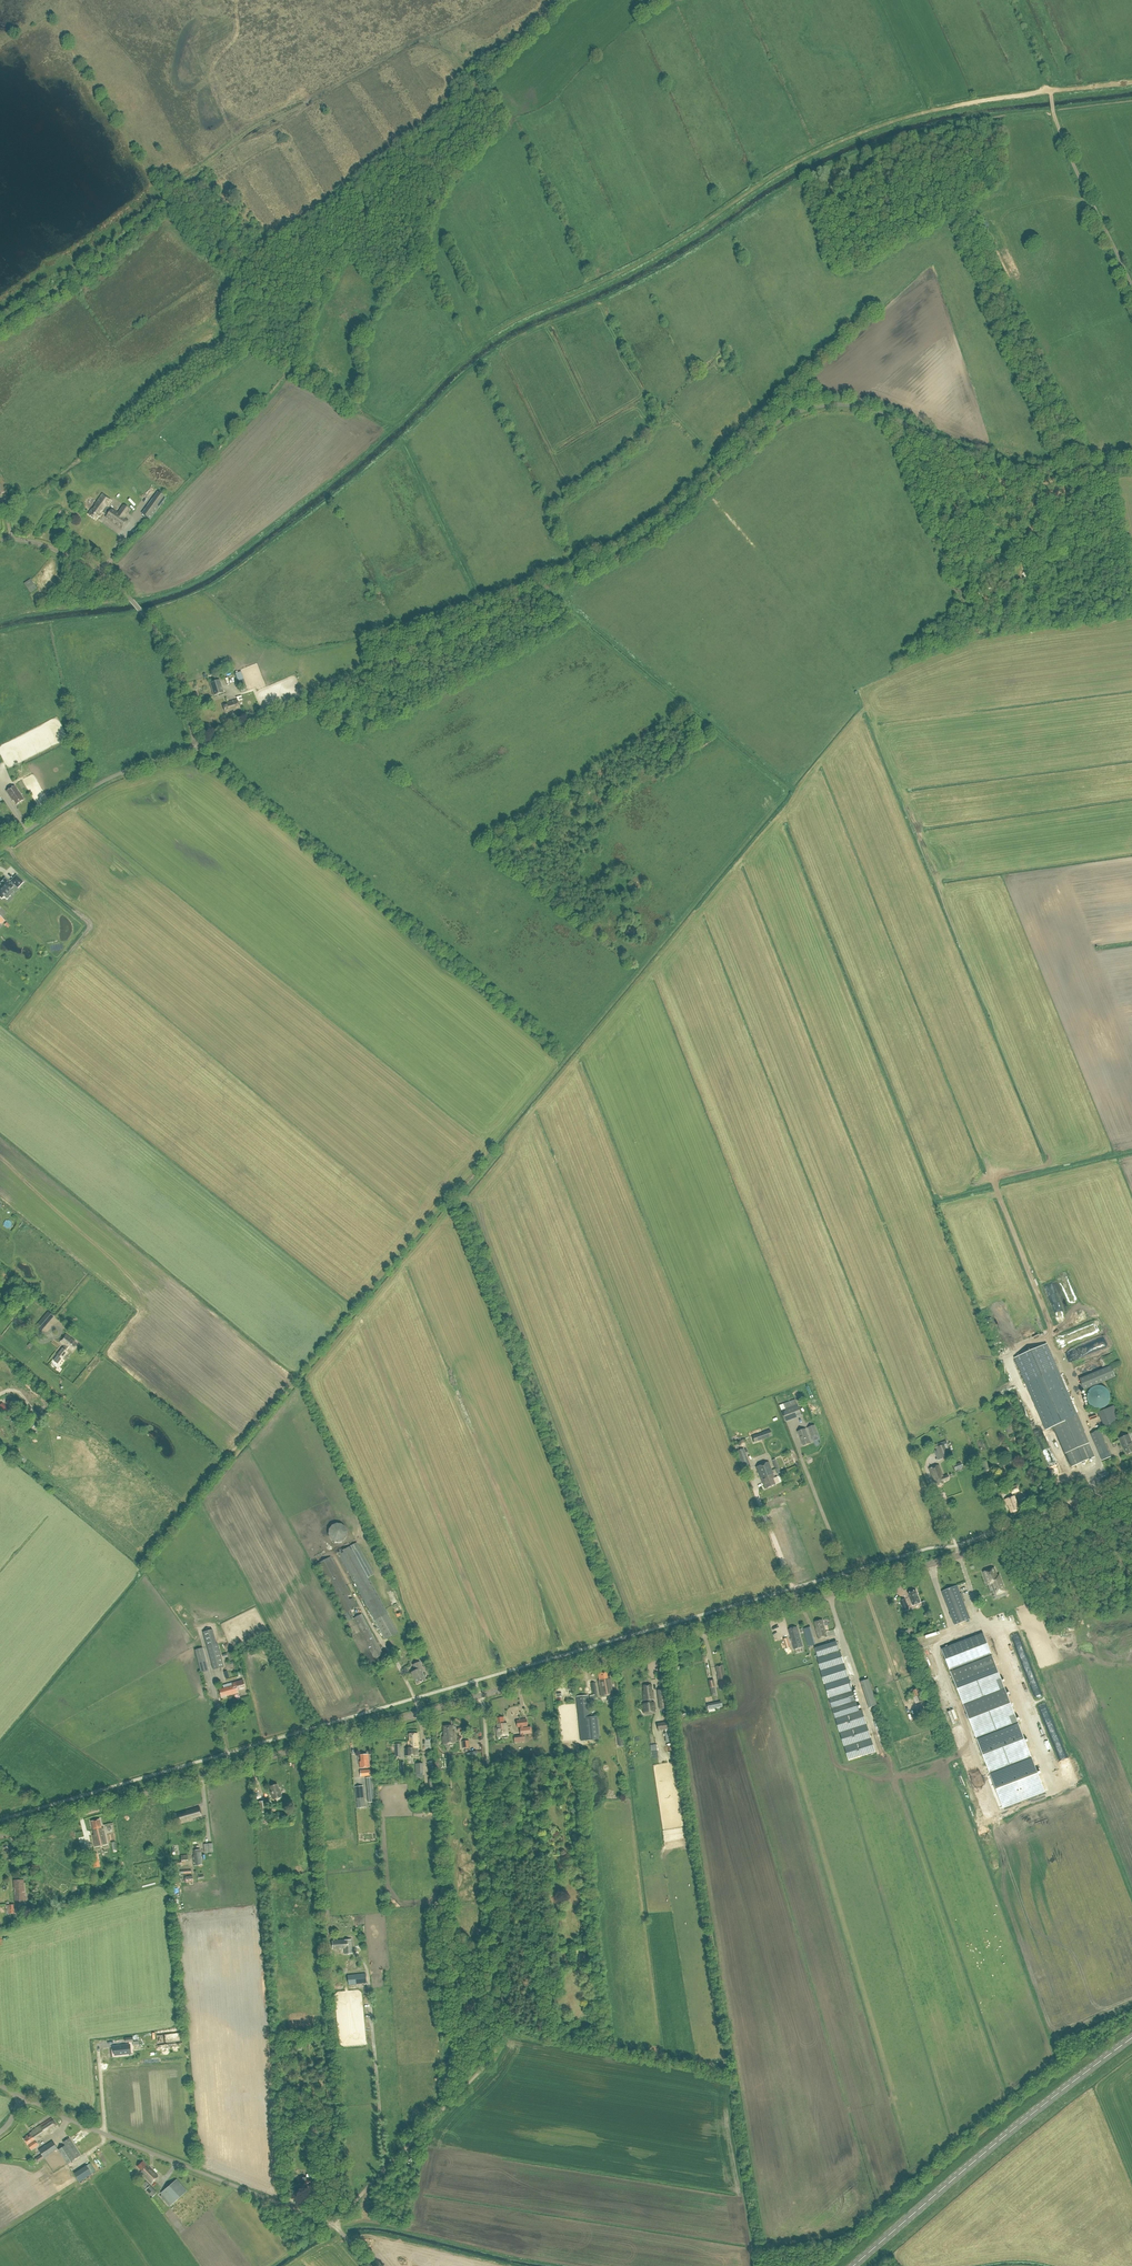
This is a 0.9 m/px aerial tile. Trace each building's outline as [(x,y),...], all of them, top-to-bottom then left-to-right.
[(150,520),(166,498),(158,492),(142,514),(150,520)] [(125,518),(130,510),(124,505),(118,513),(112,509),(111,510),(107,507),(111,501),(102,494),(88,514),(96,520),(99,516),(100,517),(103,513),(107,516),(106,517),(122,529),(128,521),(125,518)] [(25,584),(30,591),(31,592),(37,588),(31,579),(25,584)] [(210,684),(214,696),(224,693),(219,680),(210,684)] [(233,711),(240,709),(237,700),(227,703),(223,705),(225,713),(230,712),(230,711),(233,710),(233,711)] [(24,800),(15,786),(6,791),(13,801),(14,800),(17,805),(24,800)] [(16,875),(11,881),(12,883),(11,884),(5,879),(0,884),(0,897),(2,899),(4,896),(7,899),(10,895),(8,893),(14,887),(13,887),(15,885),(18,888),(23,882),(16,875)] [(41,1331),(49,1323),(44,1318),(36,1327),(41,1331)] [(69,1348),(72,1351),(77,1345),(74,1343),(75,1341),(66,1334),(60,1342),(66,1347),(64,1350),(63,1349),(59,1353),(58,1352),(57,1354),(62,1359),(67,1352),(66,1351),(69,1348)] [(1034,1380),(1054,1426),(1072,1467),(1095,1457),(1077,1416),(1047,1344),(1015,1358),(1026,1384),(1034,1380)] [(57,1363),(54,1366),(58,1373),(62,1371),(57,1363)] [(1111,1366),(1079,1379),(1084,1390),(1115,1377),(1111,1366)] [(1102,1408),(1103,1408),(1104,1408),(1105,1407),(1106,1406),(1107,1405),(1108,1405),(1108,1404),(1109,1403),(1109,1402),(1110,1401),(1110,1400),(1110,1399),(1110,1398),(1110,1397),(1110,1396),(1110,1395),(1110,1394),(1110,1393),(1109,1393),(1109,1392),(1109,1391),(1108,1391),(1108,1390),(1107,1389),(1106,1388),(1105,1388),(1105,1387),(1104,1387),(1103,1386),(1102,1386),(1101,1386),(1100,1386),(1099,1386),(1098,1386),(1097,1386),(1096,1386),(1095,1386),(1094,1387),(1093,1387),(1092,1388),(1091,1388),(1091,1389),(1090,1389),(1090,1390),(1089,1390),(1089,1391),(1088,1392),(1088,1393),(1087,1394),(1087,1395),(1087,1396),(1087,1397),(1087,1398),(1087,1399),(1087,1400),(1087,1401),(1088,1402),(1088,1403),(1089,1404),(1090,1405),(1091,1406),(1092,1407),(1093,1408),(1094,1408),(1095,1408),(1096,1409),(1097,1409),(1098,1409),(1099,1409),(1100,1409),(1101,1409),(1102,1408)] [(796,1399),(783,1404),(780,1405),(782,1410),(781,1410),(786,1423),(803,1416),(798,1404),(797,1404),(796,1399)] [(6,1403),(15,1409),(17,1406),(9,1400),(6,1403)] [(2,1403),(0,1405),(0,1406),(8,1413),(11,1409),(2,1403)] [(1094,1419),(1101,1415),(1107,1428),(1112,1425),(1110,1422),(1108,1416),(1110,1415),(1108,1412),(1101,1415),(1099,1412),(1092,1415),(1094,1419)] [(32,1428),(35,1431),(39,1426),(30,1419),(25,1423),(32,1429),(32,1428)] [(818,1434),(815,1425),(808,1428),(812,1436),(818,1434)] [(755,1442),(772,1436),(770,1429),(752,1436),(755,1442)] [(805,1429),(798,1432),(803,1446),(811,1443),(805,1429)] [(1108,1451),(1099,1430),(1091,1434),(1100,1455),(1108,1451)] [(1123,1446),(1124,1446),(1127,1454),(1131,1452),(1131,1443),(1128,1435),(1119,1438),(1123,1446)] [(942,1459),(949,1457),(945,1445),(938,1447),(942,1459)] [(736,1451),(744,1470),(751,1467),(744,1448),(736,1451)] [(776,1459),(772,1460),(777,1474),(781,1472),(776,1459)] [(990,1470),(986,1461),(982,1463),(985,1471),(990,1470)] [(768,1462),(756,1467),(761,1479),(765,1489),(775,1484),(773,1478),(775,1477),(768,1462)] [(956,1471),(963,1468),(961,1462),(954,1465),(956,1471)] [(943,1482),(950,1479),(948,1475),(944,1477),(939,1465),(929,1468),(932,1477),(934,1477),(938,1486),(944,1484),(943,1482)] [(1012,1494),(1019,1492),(1017,1486),(1009,1488),(1012,1494)] [(1011,1513),(1014,1512),(1015,1514),(1019,1512),(1019,1510),(1017,1505),(1018,1504),(1015,1496),(1005,1500),(1007,1505),(1008,1505),(1011,1513)] [(344,1525),(339,1523),(334,1524),(330,1528),(328,1532),(329,1537),(332,1540),(337,1543),(342,1542),(346,1538),(348,1534),(346,1529),(344,1525)] [(338,1552),(375,1620),(385,1640),(398,1633),(388,1614),(368,1577),(374,1574),(357,1543),(338,1552)] [(348,1621),(353,1619),(349,1611),(357,1607),(330,1557),(317,1564),(348,1621)] [(997,1593),(1004,1591),(998,1575),(996,1576),(994,1568),(983,1572),(988,1584),(993,1583),(997,1593)] [(942,1592),(955,1625),(970,1619),(960,1595),(957,1586),(942,1592)] [(913,1606),(921,1602),(916,1590),(908,1593),(911,1600),(910,1600),(913,1606)] [(906,1599),(900,1601),(904,1612),(909,1610),(906,1599)] [(361,1614),(353,1619),(375,1659),(383,1655),(361,1614)] [(819,1639),(827,1637),(822,1620),(815,1622),(816,1628),(819,1639)] [(791,1637),(795,1649),(803,1647),(797,1627),(788,1629),(790,1634),(791,1634),(791,1637)] [(813,1643),(809,1628),(804,1629),(808,1645),(813,1643)] [(203,1632),(213,1670),(224,1667),(217,1644),(216,1644),(213,1630),(203,1632)] [(991,1654),(983,1633),(942,1649),(950,1670),(991,1654)] [(818,1657),(839,1650),(837,1641),(815,1648),(818,1657)] [(202,1673),(208,1671),(202,1648),(196,1650),(202,1673)] [(849,1760),(876,1751),(862,1710),(859,1711),(844,1663),(840,1651),(817,1658),(821,1670),(820,1670),(849,1760)] [(929,1665),(935,1662),(930,1653),(925,1655),(929,1665)] [(992,1655),(951,1671),(977,1739),(1018,1723),(992,1655)] [(417,1684),(426,1680),(422,1671),(424,1671),(419,1662),(413,1665),(415,1670),(411,1672),(413,1677),(414,1676),(417,1684)] [(719,1686),(727,1684),(724,1672),(723,1672),(723,1670),(723,1669),(723,1665),(715,1667),(716,1671),(717,1671),(718,1675),(717,1675),(719,1686)] [(601,1696),(613,1694),(611,1683),(608,1682),(607,1679),(608,1679),(606,1672),(598,1674),(599,1681),(601,1696)] [(862,1679),(867,1699),(870,1698),(872,1705),(877,1704),(869,1677),(862,1679)] [(238,1690),(245,1688),(243,1680),(232,1683),(223,1685),(224,1688),(219,1690),(221,1696),(229,1694),(230,1695),(238,1693),(238,1690)] [(643,1710),(646,1710),(647,1712),(650,1712),(655,1711),(654,1702),(650,1703),(650,1699),(654,1699),(653,1691),(652,1692),(651,1684),(643,1685),(644,1690),(643,1690),(643,1692),(644,1700),(647,1700),(647,1703),(643,1704),(643,1710)] [(912,1691),(915,1697),(914,1697),(916,1704),(924,1701),(922,1694),(920,1689),(912,1691)] [(659,1709),(666,1708),(664,1695),(663,1690),(657,1691),(658,1696),(659,1709)] [(590,1717),(588,1695),(576,1696),(581,1741),(600,1739),(598,1716),(590,1717)] [(497,1737),(508,1735),(507,1723),(504,1723),(503,1717),(496,1718),(497,1728),(496,1728),(497,1737)] [(519,1727),(520,1735),(514,1736),(514,1743),(525,1742),(524,1736),(525,1736),(525,1734),(532,1733),(531,1727),(524,1727),(527,1726),(526,1719),(516,1720),(517,1728),(519,1727)] [(668,1722),(657,1723),(658,1730),(669,1729),(668,1722)] [(990,1772),(1031,1756),(1019,1724),(977,1740),(990,1772)] [(443,1744),(455,1743),(454,1731),(453,1731),(452,1725),(443,1726),(444,1737),(442,1737),(443,1744)] [(405,1756),(418,1755),(417,1734),(409,1734),(409,1741),(408,1741),(408,1748),(405,1748),(405,1756)] [(470,1747),(469,1740),(462,1741),(462,1748),(464,1748),(464,1751),(469,1751),(469,1747),(470,1747)] [(360,1768),(370,1767),(369,1761),(368,1754),(360,1755),(361,1764),(360,1765),(360,1768)] [(1032,1757),(990,1773),(1003,1808),(1045,1792),(1032,1757)] [(415,1763),(416,1778),(423,1778),(423,1773),(424,1773),(423,1763),(415,1763)] [(368,1803),(375,1802),(373,1777),(365,1778),(368,1803)] [(273,1800),(282,1797),(280,1790),(279,1790),(277,1784),(269,1786),(271,1791),(270,1791),(273,1800)] [(357,1808),(360,1808),(366,1807),(363,1785),(355,1786),(357,1808)] [(269,1807),(267,1800),(258,1802),(259,1809),(269,1807)] [(192,1818),(202,1816),(199,1807),(186,1810),(187,1812),(178,1815),(180,1822),(192,1818)] [(96,1847),(107,1844),(103,1828),(102,1828),(100,1819),(91,1821),(94,1835),(93,1835),(96,1847)] [(214,1852),(213,1843),(204,1844),(205,1853),(214,1852)] [(203,1865),(201,1849),(193,1850),(194,1856),(193,1856),(194,1866),(203,1865)] [(93,1864),(99,1862),(97,1853),(91,1855),(93,1864)] [(175,1861),(175,1865),(182,1865),(189,1865),(188,1855),(181,1855),(182,1860),(175,1861)] [(15,1902),(25,1901),(24,1880),(14,1880),(14,1889),(16,1889),(16,1891),(14,1892),(15,1902)] [(341,1948),(341,1946),(344,1945),(344,1954),(352,1953),(351,1939),(332,1941),(333,1948),(328,1949),(329,1956),(333,1956),(333,1949),(341,1948)] [(348,1985),(367,1983),(366,1973),(347,1975),(348,1985)] [(180,2043),(179,2032),(157,2034),(158,2046),(180,2043)] [(131,2053),(130,2045),(139,2044),(138,2041),(148,2040),(147,2034),(138,2035),(138,2036),(125,2038),(126,2045),(114,2047),(115,2055),(131,2053)] [(48,2129),(56,2125),(51,2118),(40,2125),(32,2131),(32,2132),(30,2133),(26,2136),(27,2137),(24,2139),(28,2145),(32,2150),(38,2145),(36,2141),(38,2139),(38,2140),(50,2132),(48,2129)] [(65,2145),(58,2149),(68,2164),(81,2155),(70,2137),(63,2142),(65,2145)] [(44,2158),(58,2149),(53,2140),(39,2150),(44,2158)] [(310,2185),(311,2178),(298,2177),(297,2178),(294,2178),(295,2158),(288,2157),(286,2182),(293,2183),(297,2183),(297,2185),(310,2185)] [(152,2183),(158,2176),(143,2161),(137,2166),(141,2171),(152,2183)] [(88,2166),(76,2174),(80,2181),(93,2172),(88,2166)] [(171,2205),(188,2191),(177,2179),(161,2193),(171,2205)] [(157,2193),(150,2185),(146,2190),(152,2197),(157,2193)]
